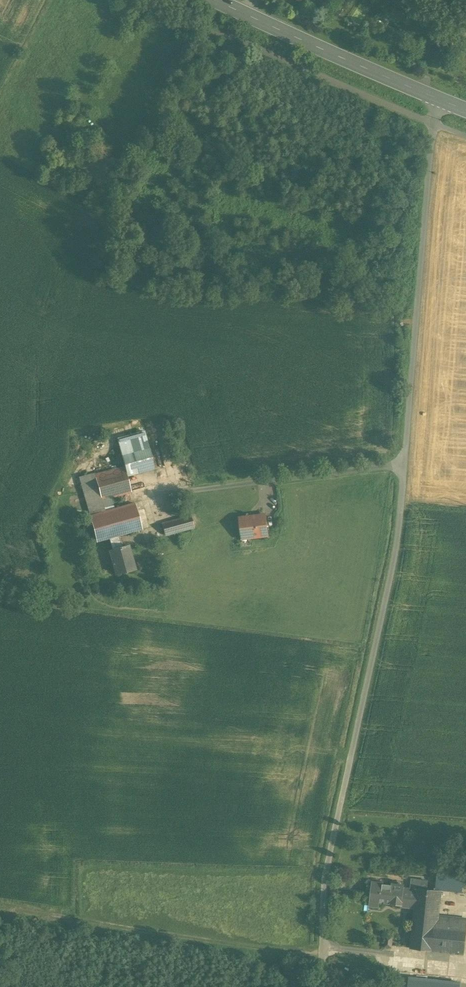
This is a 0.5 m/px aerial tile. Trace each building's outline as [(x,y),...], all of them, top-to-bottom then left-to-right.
[(120,453),(148,445),(144,431),(117,439),(120,453)] [(124,466),(126,476),(155,468),(148,445),(120,453),(124,466)] [(124,466),(94,475),(96,481),(99,492),(105,512),(114,509),(111,497),(131,492),(126,476),(124,466)] [(81,485),(96,481),(94,475),(94,473),(79,477),(81,485)] [(84,496),(99,492),(96,481),(81,485),(84,496)] [(90,516),(105,512),(99,492),(84,496),(90,516)] [(90,516),(97,542),(109,539),(119,536),(141,529),(134,503),(114,509),(105,512),(90,516)] [(264,515),(240,518),(242,528),(240,531),(240,534),(242,536),(248,535),(249,538),(267,536),(264,515)] [(190,516),(162,523),(165,535),(193,527),(190,516)] [(112,550),(110,551),(116,574),(124,571),(124,573),(134,570),(127,546),(122,547),(119,536),(109,539),(112,550)] [(77,595),(78,607),(78,609),(85,609),(84,595),(83,595),(77,595)] [(439,861),(436,888),(441,889),(461,891),(465,865),(439,861)] [(418,889),(425,890),(426,880),(412,879),(410,888),(418,889)] [(402,901),(417,903),(418,889),(410,888),(403,888),(403,885),(402,885),(402,886),(373,883),(373,882),(372,882),(369,906),(378,907),(379,903),(401,905),(402,901)] [(417,903),(411,948),(463,953),(465,929),(465,918),(438,916),(441,889),(436,888),(436,890),(425,890),(418,889),(417,903)] [(399,976),(389,974),(386,986),(397,986),(399,976)] [(409,977),(408,986),(460,986),(460,983),(409,977)]
